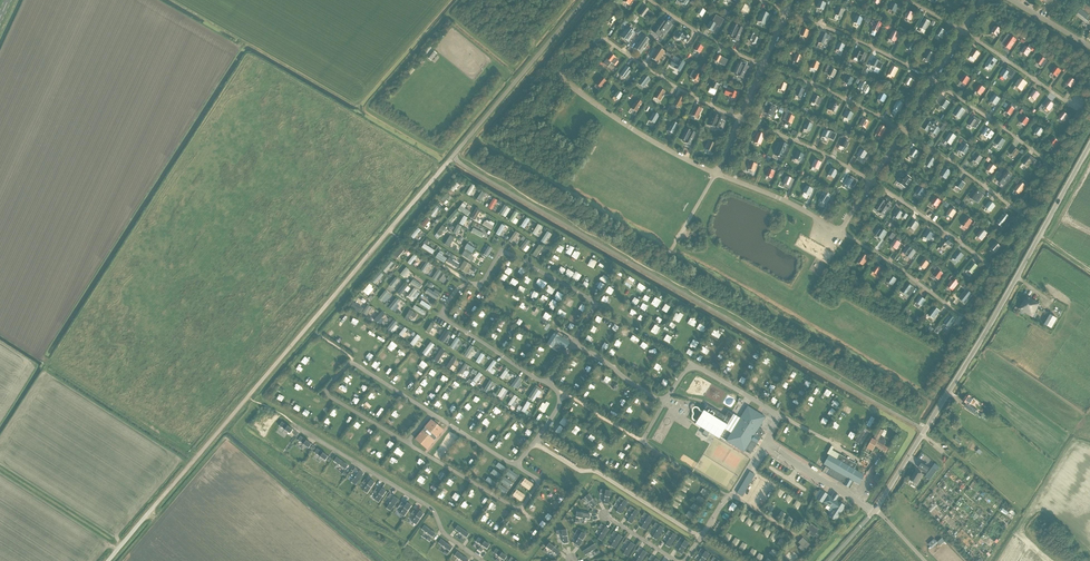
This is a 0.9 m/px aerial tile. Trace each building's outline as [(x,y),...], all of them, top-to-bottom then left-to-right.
[(819,1),(817,7),(823,10),(825,3),(819,1)] [(892,3),(889,9),(895,12),(898,6),(892,3)] [(745,4),(741,10),(748,14),(751,7),(745,4)] [(644,18),(645,16),(646,15),(651,19),(654,14),(644,7),(639,14),(644,18)] [(700,7),(696,13),(702,17),(705,11),(700,7)] [(838,8),(835,14),(841,17),(844,11),(838,8)] [(1076,15),(1087,24),(1089,22),(1089,20),(1089,16),(1080,9),(1077,12),(1078,12),(1076,15)] [(762,11),(758,21),(765,24),(769,15),(762,11)] [(908,11),(905,17),(911,20),(914,14),(908,11)] [(611,15),(606,20),(611,24),(616,19),(611,15)] [(710,22),(706,28),(713,32),(716,25),(719,27),(722,21),(723,20),(716,16),(712,22),(710,22)] [(856,16),(853,22),(860,25),(862,18),(856,16)] [(657,26),(653,32),(658,35),(660,32),(663,34),(666,30),(667,30),(668,29),(667,28),(670,24),(671,25),(671,24),(665,19),(664,22),(661,20),(656,26),(657,26)] [(874,36),(876,33),(877,33),(882,23),(873,19),(870,25),(873,26),(871,30),(872,31),(871,35),(874,36)] [(925,31),(927,28),(930,22),(924,19),(919,28),(925,31)] [(727,33),(726,35),(731,37),(730,38),(740,42),(740,40),(738,39),(742,30),(744,31),(745,29),(732,23),(731,25),(733,26),(729,34),(727,33)] [(631,26),(629,29),(627,27),(620,36),(628,42),(635,33),(633,31),(635,29),(631,26)] [(996,26),(992,32),(997,36),(1001,30),(996,26)] [(799,35),(797,37),(806,41),(810,32),(809,31),(802,29),(801,28),(799,35)] [(940,28),(936,34),(942,37),(945,32),(940,28)] [(893,30),(892,32),(889,39),(895,42),(899,34),(893,30)] [(684,34),(684,35),(679,32),(676,38),(681,42),(682,40),(686,43),(690,37),(684,34)] [(821,35),(818,42),(824,44),(826,39),(829,40),(831,36),(822,32),(821,35)] [(750,33),(747,38),(751,40),(750,42),(757,45),(759,46),(761,41),(759,40),(759,39),(756,37),(757,36),(750,33)] [(641,53),(644,48),(645,49),(647,45),(647,44),(650,40),(643,35),(640,40),(639,39),(636,43),(637,44),(634,48),(641,53)] [(1009,35),(1003,44),(1004,45),(1010,49),(1017,39),(1016,39),(1015,39),(1009,35)] [(911,40),(910,42),(907,48),(913,51),(917,43),(911,40)] [(838,43),(836,49),(842,52),(845,46),(838,43)] [(697,44),(694,50),(700,53),(703,47),(702,47),(703,46),(699,44),(699,45),(697,44)] [(1026,46),(1022,52),(1027,56),(1031,50),(1033,51),(1035,47),(1030,44),(1028,48),(1026,46)] [(658,48),(650,59),(657,64),(665,52),(658,48)] [(437,54),(431,49),(425,56),(431,61),(437,54)] [(927,52),(924,58),(930,61),(932,62),(936,55),(934,54),(928,50),(927,52)] [(974,50),(971,55),(976,59),(980,54),(974,50)] [(857,60),(863,63),(867,55),(861,52),(860,53),(856,51),(853,57),(857,59),(857,60)] [(607,59),(603,64),(608,67),(611,63),(616,66),(619,62),(615,59),(616,58),(610,53),(609,56),(607,59)] [(716,54),(713,60),(724,66),(727,60),(716,54)] [(796,54),(793,61),(800,63),(802,56),(796,54)] [(991,57),(989,60),(986,65),(991,69),(997,61),(991,57)] [(1041,57),(1037,62),(1042,66),(1046,60),(1041,57)] [(673,60),(670,65),(674,68),(680,72),(684,66),(683,66),(685,63),(680,59),(678,63),(678,62),(677,63),(673,60)] [(874,59),(871,65),(880,70),(883,63),(874,59)] [(813,60),(809,68),(817,71),(820,64),(818,63),(818,62),(815,60),(815,61),(813,60)] [(732,71),(732,72),(736,74),(736,75),(744,79),(745,78),(743,77),(747,68),(749,69),(750,68),(736,61),(736,62),(738,63),(734,72),(732,71)] [(828,65),(824,73),(834,78),(836,71),(833,70),(834,68),(828,65)] [(628,76),(632,70),(626,66),(622,71),(620,74),(625,79),(628,76)] [(898,69),(892,66),(888,74),(894,77),(898,69)] [(1055,67),(1051,72),(1057,76),(1061,71),(1055,67)] [(1004,70),(1000,75),(1006,79),(1008,76),(1012,79),(1016,73),(1008,68),(1006,71),(1004,70)] [(698,82),(701,76),(693,71),(689,77),(698,82)] [(639,83),(644,87),(650,79),(645,75),(639,83)] [(846,75),(843,82),(851,85),(853,79),(846,75)] [(908,77),(904,83),(910,87),(914,81),(915,78),(910,75),(908,77)] [(964,75),(960,81),(966,85),(970,79),(964,75)] [(606,82),(601,78),(595,84),(601,89),(606,82)] [(1020,78),(1015,86),(1022,90),(1027,83),(1020,78)] [(1078,83),(1070,78),(1066,83),(1070,86),(1068,89),(1071,92),(1078,83)] [(870,87),(869,86),(870,85),(861,81),(857,88),(861,90),(861,91),(867,93),(870,87)] [(713,82),(710,89),(716,91),(719,85),(713,82)] [(780,82),(778,88),(784,91),(787,84),(780,82)] [(979,85),(975,91),(981,95),(985,89),(979,85)] [(804,90),(798,87),(795,95),(801,98),(804,90)] [(659,89),(654,98),(660,101),(665,92),(659,89)] [(735,99),(737,93),(726,89),(724,95),(735,99)] [(1034,90),(1030,96),(1035,100),(1039,94),(1034,90)] [(617,91),(613,96),(619,100),(623,95),(617,91)] [(881,93),(878,99),(884,102),(887,96),(881,93)] [(822,99),(814,95),(811,103),(819,106),(822,99)] [(994,95),(990,101),(996,105),(1000,99),(994,95)] [(678,96),(673,104),(680,108),(684,100),(678,96)] [(637,99),(631,108),(637,112),(643,103),(637,99)] [(943,99),(940,105),(945,109),(949,103),(943,99)] [(899,100),(894,108),(894,109),(893,111),(897,114),(898,111),(900,112),(904,103),(899,100)] [(1049,101),(1045,106),(1050,110),(1054,105),(1049,101)] [(830,103),(827,109),(833,112),(835,113),(839,104),(834,102),(833,104),(830,103)] [(694,108),(691,114),(697,117),(700,111),(702,108),(696,105),(694,108)] [(767,106),(765,113),(768,114),(766,116),(772,119),(776,108),(768,105),(767,106)] [(1005,111),(1008,113),(1011,115),(1015,110),(1009,105),(1005,111)] [(959,106),(954,114),(959,118),(965,110),(959,106)] [(847,111),(844,117),(850,120),(853,114),(847,111)] [(652,114),(648,120),(654,124),(658,118),(659,116),(653,112),(652,114)] [(1063,112),(1059,117),(1064,121),(1068,116),(1063,112)] [(725,119),(712,114),(712,113),(711,115),(712,115),(713,116),(710,124),(708,123),(707,125),(708,124),(716,128),(716,129),(717,127),(721,129),(721,130),(722,128),(721,128),(720,127),(723,120),(725,121),(726,119),(725,119)] [(786,114),(783,120),(785,121),(786,121),(785,124),(789,126),(790,123),(792,123),(794,117),(788,114),(786,114)] [(1024,116),(1020,121),(1025,125),(1029,120),(1024,116)] [(968,124),(974,128),(974,127),(976,128),(981,121),(974,117),(973,119),(972,118),(968,124)] [(863,119),(860,125),(866,128),(869,122),(863,119)] [(928,120),(922,128),(927,131),(928,129),(932,131),(931,131),(937,135),(940,129),(938,128),(939,127),(931,122),(928,120)] [(672,122),(667,131),(673,134),(678,125),(672,122)] [(806,122),(804,128),(810,131),(813,125),(806,122)] [(880,125),(879,127),(875,133),(881,137),(886,128),(880,125)] [(1039,127),(1035,132),(1040,136),(1044,131),(1039,127)] [(680,137),(679,138),(684,140),(683,141),(692,146),(692,145),(691,144),(695,135),(697,136),(698,135),(684,128),(684,129),(686,130),(682,138),(680,137)] [(986,128),(982,133),(990,139),(994,134),(986,128)] [(825,130),(822,136),(828,139),(829,138),(830,138),(830,139),(833,141),(836,135),(830,132),(830,133),(825,130)] [(758,132),(754,142),(761,145),(765,135),(758,132)] [(956,136),(951,133),(945,141),(951,145),(956,136)] [(1053,137),(1049,143),(1055,147),(1059,142),(1058,141),(1059,139),(1056,136),(1055,138),(1053,137)] [(1000,138),(996,143),(1001,147),(1005,142),(1000,138)] [(843,139),(840,145),(846,149),(849,143),(843,139)] [(715,145),(709,142),(705,150),(711,153),(715,145)] [(780,143),(775,155),(779,156),(778,157),(779,157),(783,158),(788,146),(780,143)] [(965,154),(968,148),(969,146),(964,143),(959,150),(965,154)] [(1013,147),(1009,153),(1015,157),(1017,154),(1020,156),(1024,152),(1017,147),(1015,149),(1013,147)] [(859,156),(857,159),(860,161),(862,158),(863,159),(867,153),(861,149),(857,155),(859,156)] [(913,149),(909,155),(915,158),(919,153),(913,149)] [(798,152),(795,158),(801,161),(804,155),(798,152)] [(977,154),(973,160),(979,164),(983,158),(977,154)] [(1027,158),(1023,163),(1028,167),(1032,162),(1035,164),(1037,161),(1031,156),(1029,159),(1027,158)] [(930,157),(929,159),(925,165),(930,169),(936,161),(930,157)] [(815,160),(812,166),(818,169),(821,163),(815,160)] [(750,162),(748,169),(754,171),(757,165),(750,162)] [(991,164),(987,170),(992,174),(996,168),(991,164)] [(768,167),(763,179),(771,183),(777,170),(768,167)] [(951,172),(945,168),(940,175),(946,179),(951,172)] [(828,175),(834,178),(837,172),(831,169),(828,175)] [(998,179),(997,180),(1004,186),(1012,176),(1004,170),(1002,173),(1003,174),(999,180),(998,179)] [(912,179),(904,174),(899,183),(906,188),(912,179)] [(785,183),(783,187),(790,189),(794,180),(786,177),(783,183),(785,183)] [(850,187),(851,185),(854,187),(858,181),(852,177),(850,179),(848,178),(844,184),(850,187)] [(960,180),(956,186),(961,189),(965,184),(960,180)] [(1018,185),(1014,190),(1020,194),(1024,189),(1026,186),(1018,180),(1016,183),(1018,185)] [(451,189),(453,192),(460,185),(457,182),(451,189)] [(466,193),(470,195),(475,186),(472,184),(466,193)] [(806,186),(803,192),(809,195),(812,189),(806,186)] [(920,187),(916,193),(922,197),(925,191),(920,187)] [(975,188),(969,197),(974,201),(975,201),(978,203),(984,195),(981,193),(975,188)] [(824,192),(819,200),(826,204),(831,195),(824,192)] [(935,197),(931,203),(937,207),(941,201),(935,197)] [(488,207),(492,209),(497,200),(494,198),(488,207)] [(882,200),(876,209),(878,210),(878,211),(884,216),(891,206),(882,200)] [(990,202),(986,207),(991,211),(995,206),(990,202)] [(430,214),(433,217),(440,208),(437,206),(430,214)] [(471,218),(474,220),(480,210),(476,208),(471,218)] [(951,208),(947,214),(952,218),(956,212),(955,211),(956,210),(953,208),(952,209),(951,208)] [(448,219),(451,221),(458,213),(455,210),(448,219)] [(897,210),(894,216),(899,220),(901,217),(905,219),(908,216),(904,213),(904,214),(897,210)] [(509,220),(512,222),(518,213),(515,211),(509,220)] [(1007,221),(1008,222),(1009,223),(1014,217),(1008,213),(1007,215),(1004,213),(997,223),(1002,227),(1007,221)] [(973,221),(967,217),(962,225),(967,229),(973,221)] [(913,220),(909,226),(914,230),(918,224),(913,220)] [(452,232),(456,235),(461,226),(457,224),(452,232)] [(496,234),(499,236),(505,226),(502,224),(496,234)] [(532,233),(535,235),(541,226),(538,224),(532,233)] [(411,236),(414,238),(421,230),(418,227),(411,236)] [(878,229),(874,234),(882,240),(887,232),(881,228),(880,230),(878,229)] [(987,234),(982,229),(977,236),(982,240),(987,234)] [(928,231),(924,236),(929,240),(933,235),(928,231)] [(541,241),(544,243),(550,234),(546,232),(541,241)] [(894,240),(891,245),(896,249),(900,243),(899,243),(901,240),(897,237),(896,240),(894,240)] [(520,248),(524,250),(529,241),(526,239),(520,248)] [(943,241),(939,247),(944,251),(948,245),(952,248),(954,245),(948,241),(946,244),(943,241)] [(996,243),(991,248),(996,252),(1001,247),(996,243)] [(533,254),(536,256),(542,247),(539,245),(533,254)] [(484,254),(487,256),(492,248),(488,246),(484,254)] [(908,246),(903,252),(906,254),(905,255),(911,259),(915,253),(916,251),(915,251),(912,248),(908,246)] [(394,256),(398,258),(404,249),(401,247),(394,256)] [(964,255),(958,251),(953,258),(959,262),(964,255)] [(407,263),(411,265),(418,255),(414,253),(407,263)] [(863,253),(861,256),(857,262),(863,265),(868,257),(863,253)] [(383,270),(386,272),(393,262),(390,260),(383,270)] [(923,260),(919,265),(925,269),(929,264),(923,260)] [(421,270),(424,272),(430,263),(426,261),(421,270)] [(459,268),(467,273),(471,265),(464,261),(459,268)] [(978,267),(973,263),(967,269),(973,274),(978,267)] [(879,264),(878,266),(876,265),(872,271),(880,277),(886,269),(879,264)] [(433,278),(436,280),(442,271),(438,269),(433,278)] [(938,270),(934,276),(939,280),(943,274),(938,270)] [(372,281),(374,284),(383,275),(380,272),(372,281)] [(891,275),(887,281),(892,285),(896,279),(891,275)] [(952,281),(948,286),(953,290),(959,282),(950,275),(948,278),(952,281)] [(411,282),(419,289),(422,286),(414,279),(411,282)] [(397,293),(400,295),(407,285),(404,283),(397,293)] [(903,289),(901,291),(907,295),(908,296),(913,289),(912,288),(913,287),(907,283),(905,286),(905,285),(903,288),(903,289)] [(425,291),(436,299),(439,296),(428,288),(425,291)] [(966,289),(959,298),(965,303),(972,294),(966,289)] [(379,299),(382,302),(388,293),(384,290),(379,299)] [(1038,308),(1038,307),(1040,304),(1027,295),(1018,309),(1021,311),(1019,314),(1023,315),(1024,313),(1032,318),(1032,317),(1035,318),(1038,314),(1035,313),(1038,308)] [(920,296),(916,302),(921,306),(925,300),(920,296)] [(349,306),(360,313),(363,309),(352,302),(349,306)] [(940,311),(934,307),(928,315),(933,319),(940,311)] [(374,320),(377,323),(386,314),(383,311),(374,320)] [(944,322),(944,323),(949,327),(950,327),(953,330),(958,323),(955,320),(956,320),(950,315),(950,316),(949,316),(944,322)] [(1051,328),(1057,319),(1050,315),(1044,324),(1051,328)] [(388,330),(391,332),(397,323),(393,321),(388,330)] [(439,340),(443,343),(450,333),(446,330),(439,340)] [(564,336),(558,332),(557,335),(554,333),(547,344),(558,351),(559,349),(564,352),(571,340),(564,336)] [(422,353),(426,356),(434,345),(430,342),(422,353)] [(464,355),(468,358),(475,348),(471,345),(464,355)] [(486,370),(490,373),(497,362),(493,359),(486,370)] [(458,373),(462,376),(469,366),(465,363),(458,373)] [(511,386),(515,389),(522,378),(518,376),(511,386)] [(528,397),(532,400),(539,390),(535,387),(528,397)] [(975,401),(973,399),(974,398),(967,394),(963,400),(967,403),(964,407),(975,414),(977,410),(975,409),(976,408),(970,404),(971,403),(973,404),(975,401)] [(765,418),(747,406),(740,418),(728,411),(725,416),(707,405),(696,424),(719,438),(725,429),(730,433),(726,441),(744,452),(744,451),(750,454),(764,432),(758,428),(765,418)] [(443,430),(431,419),(414,439),(427,450),(435,441),(434,440),(443,430)] [(290,434),(293,430),(282,422),(279,426),(282,428),(281,428),(282,429),(283,428),(285,430),(290,434)] [(871,430),(864,425),(852,444),(860,449),(871,430)] [(883,431),(878,429),(873,439),(872,439),(864,453),(869,455),(875,447),(886,452),(888,449),(883,446),(884,444),(885,443),(884,441),(884,439),(883,437),(881,436),(883,431)] [(309,449),(312,444),(300,436),(298,440),(300,442),(300,443),(301,443),(304,445),(303,445),(309,449)] [(325,461),(328,457),(317,449),(314,453),(317,455),(317,456),(318,455),(320,457),(325,461)] [(823,471),(844,483),(845,486),(848,487),(851,487),(853,482),(859,485),(865,475),(854,469),(857,464),(839,454),(836,459),(829,455),(823,464),(826,466),(823,471)] [(348,465),(337,457),(334,461),(339,465),(341,467),(342,468),(342,467),(345,469),(348,465)] [(922,463),(919,468),(927,473),(930,467),(922,463)] [(933,468),(928,475),(931,478),(937,471),(933,468)] [(356,485),(364,474),(360,471),(356,476),(355,479),(354,479),(354,480),(352,482),(356,485)] [(750,471),(744,481),(749,484),(755,474),(750,471)] [(923,475),(916,471),(910,480),(917,484),(923,475)] [(367,494),(375,483),(371,480),(369,482),(367,485),(366,488),(365,488),(365,489),(364,490),(363,491),(367,494)] [(378,503),(386,492),(382,489),(382,490),(380,491),(379,493),(378,494),(379,494),(377,497),(377,496),(376,497),(376,498),(375,499),(375,500),(378,503)] [(836,521),(845,507),(838,502),(840,497),(833,492),(831,497),(822,491),(816,500),(827,506),(832,509),(828,516),(836,521)] [(597,505),(589,494),(585,497),(589,502),(591,505),(591,506),(592,505),(593,508),(597,505)] [(391,511),(399,500),(395,497),(391,502),(390,505),(389,504),(389,505),(387,508),(391,511)] [(621,514),(628,502),(624,500),(620,505),(621,505),(619,508),(618,509),(617,511),(621,514)] [(404,517),(412,506),(408,503),(404,508),(402,511),(401,512),(402,512),(400,514),(404,517)] [(632,524),(639,512),(635,509),(631,515),(630,518),(629,517),(629,518),(629,519),(628,521),(632,524)] [(416,525),(424,514),(420,511),(416,516),(416,517),(414,519),(413,520),(414,520),(412,522),(416,525)] [(646,530),(653,518),(649,515),(645,521),(644,524),(643,523),(643,524),(643,525),(641,527),(646,530)] [(436,533),(425,525),(421,529),(427,533),(429,535),(430,536),(430,535),(433,537),(436,533)] [(469,534),(458,526),(455,530),(461,534),(463,535),(463,536),(464,536),(467,538),(469,534)] [(657,540),(664,528),(660,526),(656,531),(655,534),(654,533),(654,534),(654,535),(653,537),(657,540)] [(602,541),(609,529),(605,527),(601,532),(602,532),(600,535),(599,536),(600,536),(598,538),(602,541)] [(579,547),(586,535),(581,533),(578,538),(577,541),(576,542),(575,545),(579,547)] [(670,547),(677,536),(673,533),(669,538),(669,539),(668,541),(667,541),(667,542),(666,545),(670,547)] [(615,549),(622,537),(618,534),(614,540),(615,540),(613,543),(613,542),(612,543),(612,544),(611,546),(615,549)] [(487,549),(490,545),(478,538),(475,542),(478,543),(478,544),(479,544),(482,546),(481,546),(487,549)] [(453,547),(442,539),(438,543),(444,547),(446,549),(447,550),(447,549),(450,551),(453,547)] [(682,555),(689,543),(685,540),(681,546),(680,549),(679,548),(679,549),(678,552),(682,555)] [(627,556),(635,545),(630,542),(627,548),(626,550),(625,550),(625,551),(623,554),(627,556)] [(560,552),(549,543),(546,547),(551,551),(554,553),(554,554),(555,553),(557,555),(560,552)] [(597,548),(594,544),(583,551),(586,555),(588,554),(589,553),(592,551),(592,552),(597,548)] [(504,560),(507,557),(496,549),(493,553),(496,554),(495,555),(496,555),(499,557),(504,560)] [(647,552),(642,550),(639,555),(638,558),(637,558),(637,559),(636,560),(641,560),(647,552)] [(709,554),(705,551),(702,557),(700,560),(700,559),(699,560),(700,560),(699,560),(705,560),(709,554)] [(458,552),(455,556),(460,560),(462,560),(468,560),(469,560),(458,552)]
